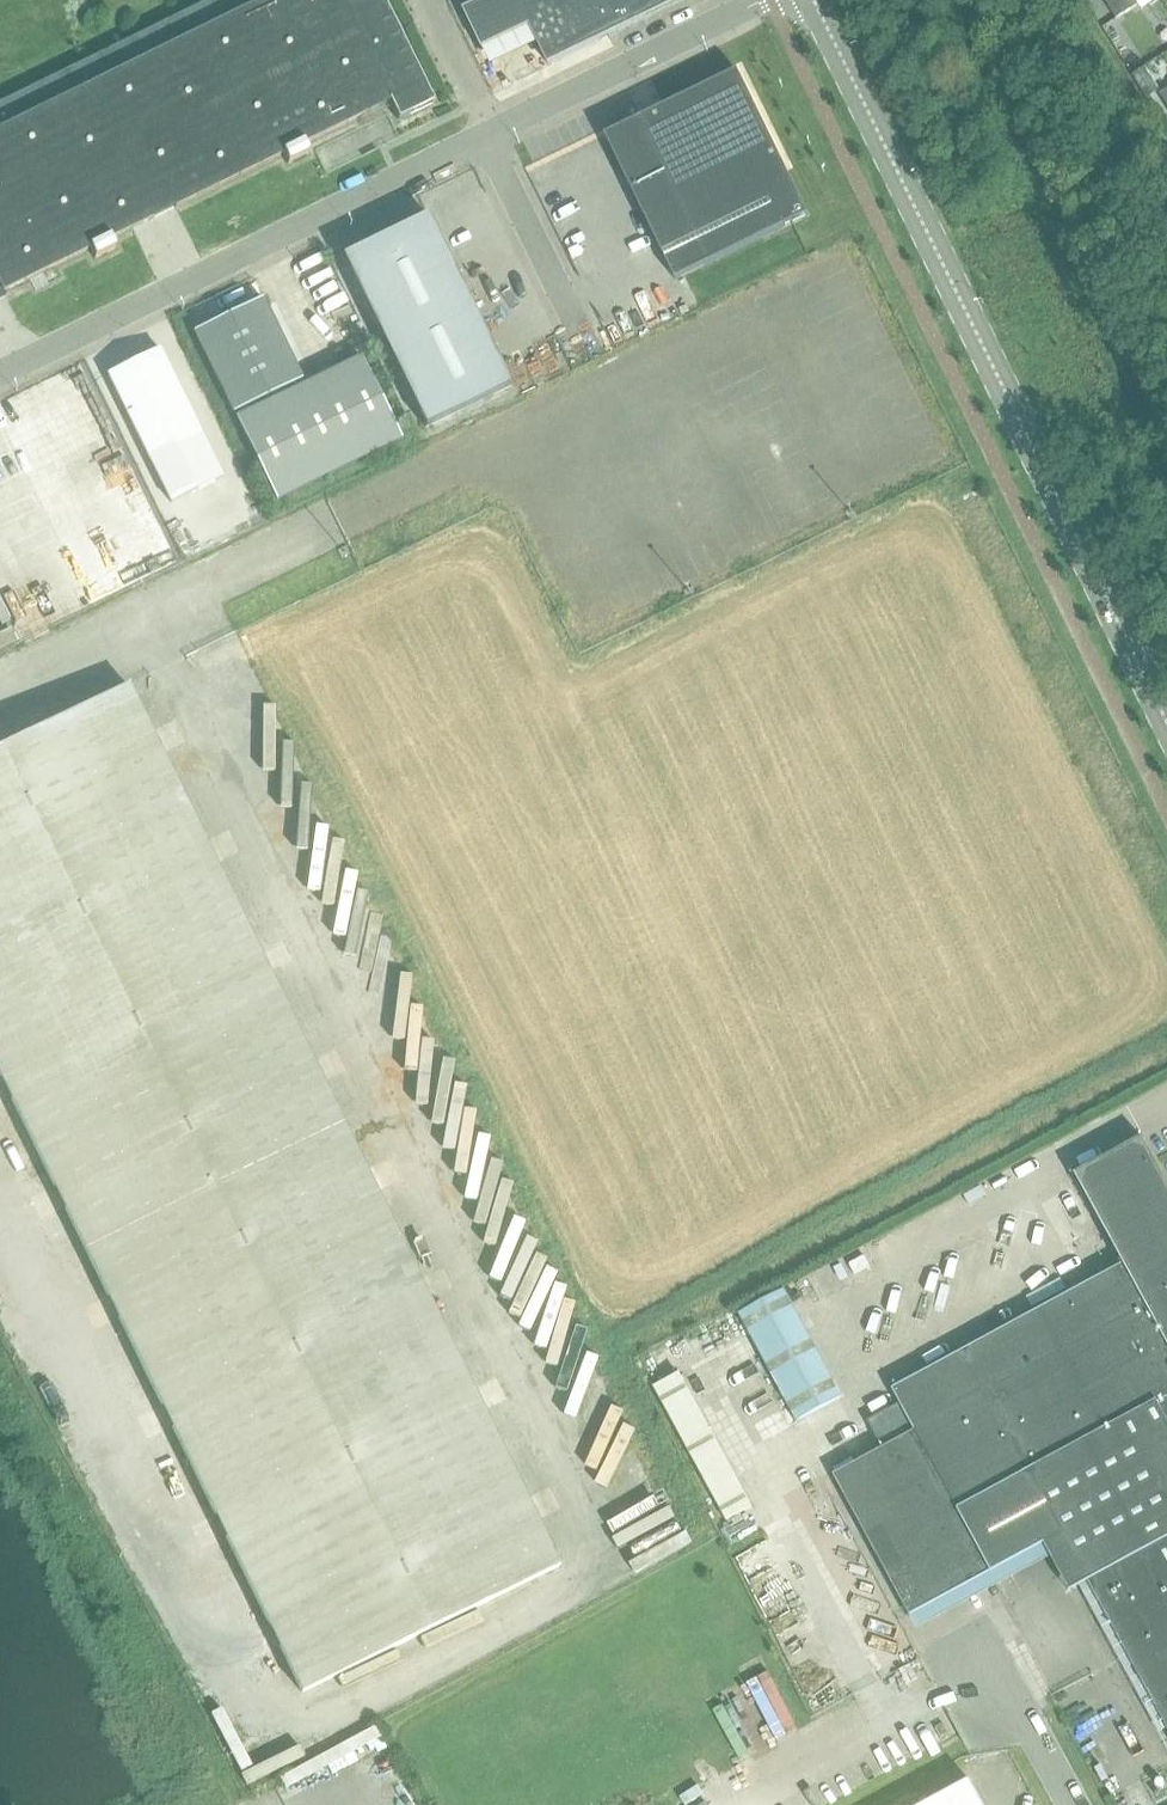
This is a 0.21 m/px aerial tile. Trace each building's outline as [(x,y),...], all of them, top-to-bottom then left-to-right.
[(1,292),(91,248),(96,258),(117,248),(113,238),(284,152),(289,161),(310,152),(305,143),(391,101),(400,119),(433,103),(382,0),(216,0),(0,107),(0,293),(1,292)] [(548,65),(609,36),(645,18),(644,16),(677,0),(484,0),(463,10),(482,50),(530,26),(548,65)] [(1116,19),(1139,5),(1136,0),(1104,0),(1116,19)] [(606,136),(676,280),(809,215),(738,72),(643,118),(642,118),(606,136)] [(511,386),(427,214),(342,256),(425,428),(511,386)] [(262,298),(193,332),(233,414),(302,380),(262,298)] [(160,349),(107,374),(171,504),(223,478),(160,349)] [(361,357),(236,418),(276,502),(402,440),(361,357)] [(301,1693),(559,1566),(128,686),(0,749),(0,1077),(301,1693)] [(1153,1160),(1154,1159),(1143,1138),(1075,1175),(1124,1264),(892,1389),(915,1431),(834,1475),(910,1617),(1062,1534),(1166,1728),(1166,1185),(1153,1160)] [(740,1314),(798,1422),(842,1398),(784,1290),(740,1314)] [(971,1781),(927,1804),(984,1804),(971,1781)] [(380,1804),(412,1804),(417,1803),(409,1783),(377,1797),(380,1804)]
